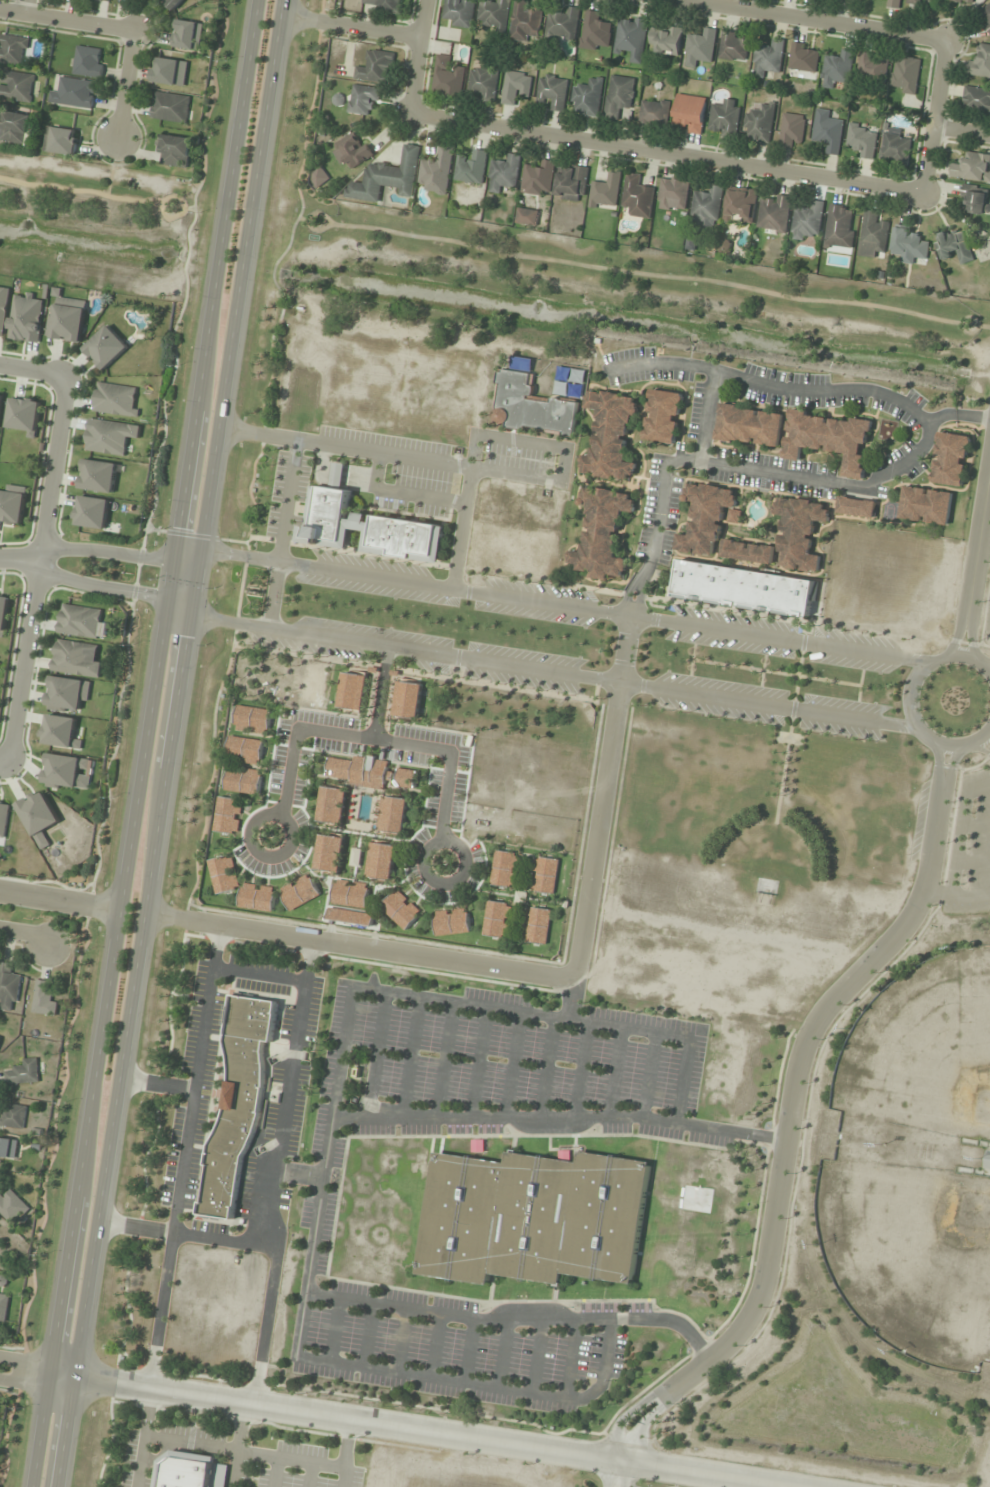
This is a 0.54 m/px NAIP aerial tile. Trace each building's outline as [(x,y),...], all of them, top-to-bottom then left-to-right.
[(184,0),(163,0),(173,10),(184,0)] [(400,13),(403,0),(364,0),(362,7),(400,13)] [(443,23),(471,28),(475,0),(446,0),(443,23)] [(485,29),(506,33),(512,0),(497,0),(497,2),(487,0),(481,0),(477,20),(486,22),(485,29)] [(541,35),(542,10),(528,10),(528,0),(524,0),(514,0),(512,40),(529,41),(530,34),(541,35)] [(887,7),(899,9),(901,0),(888,0),(887,7)] [(989,33),(989,4),(977,13),(989,33)] [(575,40),(580,10),(563,6),(562,16),(550,13),(546,35),(575,40)] [(603,13),(586,11),(580,48),(598,51),(599,44),(609,45),(611,24),(602,22),(603,13)] [(643,64),(649,20),(619,16),(614,50),(633,53),(632,63),(643,64)] [(194,50),(198,22),(176,20),(172,47),(194,50)] [(701,68),(701,60),(713,61),(716,29),(702,28),(702,36),(687,35),(685,67),(701,68)] [(719,59),(747,61),(749,34),(722,32),(719,59)] [(27,65),(29,37),(0,35),(0,62),(27,65)] [(780,73),(785,40),(771,38),(770,48),(756,46),(752,76),(769,79),(770,71),(780,73)] [(814,79),(819,48),(793,43),(788,75),(814,79)] [(980,44),(979,57),(969,56),(968,75),(989,77),(989,45),(980,44)] [(100,78),(105,50),(77,46),(73,74),(100,78)] [(366,69),(356,67),(354,79),(390,84),(395,54),(369,50),(366,69)] [(825,56),(822,88),(838,89),(839,81),(850,82),(853,51),(842,50),(841,58),(825,56)] [(856,76),(883,84),(890,60),(863,52),(856,76)] [(438,55),(432,94),(461,98),(466,69),(448,67),(449,57),(438,55)] [(189,63),(157,57),(152,81),(184,87),(189,63)] [(920,60),(895,57),(891,91),(916,94),(920,60)] [(497,70),(471,68),(470,92),(480,93),(480,101),(495,102),(497,70)] [(0,71),(0,99),(31,103),(35,75),(0,71)] [(532,74),(506,72),(503,105),(518,106),(519,97),(529,97),(532,74)] [(604,120),(620,122),(622,112),(631,113),(636,79),(611,75),(604,120)] [(96,82),(60,76),(58,86),(52,85),(50,104),(92,110),(96,82)] [(585,86),(575,85),(572,103),(580,105),(578,114),(597,117),(603,80),(587,77),(585,86)] [(566,79),(539,78),(539,100),(550,100),(549,110),(565,110),(566,79)] [(368,105),(377,107),(381,89),(353,84),(348,112),(366,116),(368,105)] [(989,111),(989,89),(963,88),(963,110),(989,111)] [(152,120),(188,122),(189,95),(153,93),(152,120)] [(707,98),(678,94),(673,129),(702,133),(707,98)] [(639,123),(667,127),(670,103),(643,99),(639,123)] [(737,137),(741,102),(721,99),(720,105),(711,104),(708,134),(737,137)] [(775,105),(750,102),(746,130),(751,131),(750,141),(769,143),(775,105)] [(812,141),(829,144),(828,153),(839,155),(843,123),(834,121),(835,112),(817,109),(812,141)] [(40,118),(4,111),(0,131),(0,140),(34,147),(40,118)] [(778,145),(798,150),(806,118),(785,113),(778,145)] [(856,158),(873,161),(877,128),(850,124),(847,146),(858,148),(856,158)] [(75,155),(78,130),(47,127),(44,151),(75,155)] [(907,167),(912,140),(901,138),(902,131),(885,128),(879,161),(907,167)] [(372,157),(356,132),(331,148),(341,165),(346,162),(351,170),(372,157)] [(157,153),(163,154),(162,166),(189,168),(190,137),(158,135),(157,153)] [(420,146),(404,144),(401,167),(368,163),(365,184),(347,182),(345,198),(379,203),(382,185),(401,188),(400,196),(413,198),(420,146)] [(419,184),(427,185),(426,192),(448,195),(455,146),(440,144),(437,161),(422,159),(419,184)] [(470,159),(459,157),(454,180),(481,185),(488,152),(472,149),(470,159)] [(964,153),(964,166),(951,165),(951,180),(989,180),(989,154),(964,153)] [(516,187),(521,156),(509,154),(507,163),(492,161),(488,191),(505,194),(506,186),(516,187)] [(537,168),(524,166),(521,193),(551,197),(555,162),(538,160),(537,168)] [(559,173),(555,198),(584,202),(589,168),(569,165),(567,175),(559,173)] [(330,178),(320,167),(307,178),(317,189),(330,178)] [(616,210),(621,173),(609,172),(608,182),(593,180),(589,206),(616,210)] [(651,219),(655,187),(643,186),(644,175),(627,173),(622,206),(631,207),(630,216),(651,219)] [(685,211),(689,182),(661,178),(658,207),(685,211)] [(692,193),(692,222),(721,222),(721,186),(708,186),(708,193),(692,193)] [(758,191),(729,187),(724,221),(754,224),(758,191)] [(988,213),(988,188),(963,188),(963,213),(988,213)] [(787,233),(791,199),(762,195),(758,229),(787,233)] [(796,207),(791,238),(811,241),(812,234),(819,236),(825,203),(812,201),(811,210),(796,207)] [(849,249),(856,209),(831,204),(824,244),(849,249)] [(539,211),(518,208),(516,223),(537,226),(539,211)] [(858,255),(883,259),(889,223),(879,221),(880,212),(865,210),(858,255)] [(900,263),(916,264),(917,257),(928,258),(929,240),(910,239),(911,229),(894,228),(893,252),(901,253),(900,263)] [(936,234),(939,258),(958,256),(959,263),(971,262),(967,230),(936,234)] [(4,337),(11,289),(0,287),(0,337),(4,337)] [(46,297),(15,292),(8,339),(39,343),(46,297)] [(81,343),(87,301),(52,296),(46,338),(81,343)] [(105,371),(129,346),(107,324),(83,349),(105,371)] [(574,437),(579,403),(531,396),(535,374),(499,369),(491,425),(574,437)] [(137,417),(140,388),(96,382),(93,412),(137,417)] [(676,444),(683,393),(652,388),(644,440),(676,444)] [(580,475),(634,480),(635,463),(628,463),(634,395),(591,391),(589,409),(597,410),(593,455),(582,454),(580,475)] [(40,400),(12,397),(8,429),(36,433),(40,400)] [(780,446),(784,414),(721,405),(716,443),(733,445),(734,440),(780,446)] [(791,408),(784,457),(800,461),(802,447),(844,454),(841,476),(865,479),(873,419),(791,408)] [(139,437),(140,426),(89,418),(84,451),(126,457),(128,436),(139,437)] [(964,487),(971,436),(938,431),(931,482),(964,487)] [(113,493),(117,463),(83,459),(79,490),(113,493)] [(441,562),(446,525),(371,516),(371,518),(347,515),(351,490),(341,489),(345,464),(334,462),(331,487),(314,485),(306,543),(349,549),(351,530),(367,531),(364,552),(441,562)] [(724,506),(735,507),(738,489),(685,482),(683,501),(694,503),(689,535),(678,533),(675,551),(718,557),(724,506)] [(948,527),(954,493),(905,484),(899,518),(948,527)] [(6,485),(5,492),(0,492),(0,522),(21,524),(26,487),(6,485)] [(637,496),(584,485),(580,505),(591,507),(581,552),(571,550),(568,563),(579,565),(577,573),(609,579),(610,574),(625,577),(629,560),(614,556),(624,511),(633,512),(637,496)] [(109,499),(79,496),(75,526),(106,529),(109,499)] [(838,514),(875,517),(876,501),(840,497),(838,514)] [(819,571),(820,554),(812,554),(815,521),(828,522),(830,502),(776,498),(774,515),(784,516),(780,568),(819,571)] [(772,565),(775,547),(725,539),(722,557),(772,565)] [(810,617),(816,580),(680,560),(674,597),(810,617)] [(9,597),(0,596),(0,636),(4,637),(9,597)] [(101,610),(62,603),(57,633),(104,641),(107,622),(99,620),(101,610)] [(100,679),(103,658),(95,657),(97,645),(54,639),(50,672),(100,679)] [(341,671),(366,675),(360,713),(335,709),(341,671)] [(46,710),(77,714),(78,703),(88,704),(91,681),(50,676),(46,710)] [(396,681),(390,715),(415,719),(421,685),(396,681)] [(235,705),(268,710),(264,735),(231,731),(235,705)] [(41,743),(71,748),(76,719),(46,714),(41,743)] [(228,736),(224,760),(258,766),(262,742),(228,736)] [(77,789),(79,768),(88,769),(89,757),(45,754),(43,787),(77,789)] [(353,755),(349,783),(381,788),(385,760),(353,755)] [(223,790),(227,766),(259,770),(255,795),(223,790)] [(321,786),(316,820),(339,824),(344,790),(321,786)] [(38,847),(48,841),(43,832),(60,822),(41,790),(14,805),(38,847)] [(382,796),(377,830),(400,834),(406,799),(382,796)] [(217,797),(211,830),(234,834),(240,801),(217,797)] [(318,834),(312,869),(333,873),(339,837),(318,834)] [(370,842),(365,876),(389,880),(395,846),(370,842)] [(351,847),(347,866),(359,868),(363,849),(351,847)] [(492,851),(516,854),(512,886),(487,883),(492,851)] [(206,860),(214,893),(238,887),(230,854),(206,860)] [(532,855),(527,888),(551,892),(556,859),(532,855)] [(277,888),(288,910),(318,895),(307,873),(277,888)] [(333,877),(326,917),(370,925),(377,885),(333,877)] [(241,882),(237,907),(271,913),(275,888),(241,882)] [(378,905),(403,930),(419,914),(394,889),(378,905)] [(486,901),(511,904),(506,939),(481,936),(486,901)] [(430,909),(434,937),(469,932),(464,904),(430,909)] [(525,904),(549,909),(542,945),(518,940),(525,904)] [(2,999),(1,1010),(16,1011),(21,975),(11,973),(12,964),(0,963),(0,999),(2,999)] [(52,1016),(57,983),(36,980),(32,1013),(52,1016)] [(205,1217),(240,1221),(263,1041),(272,1042),(277,1001),(233,996),(205,1217)] [(5,1084),(37,1084),(37,1058),(21,1058),(21,1068),(5,1068),(5,1084)] [(26,1125),(23,1104),(4,1107),(5,1114),(0,1114),(0,1129),(26,1125)] [(0,1138),(0,1157),(15,1159),(18,1141),(0,1138)] [(434,1153),(418,1275),(488,1284),(489,1275),(560,1285),(562,1275),(632,1284),(649,1162),(580,1153),(579,1162),(507,1153),(506,1163),(434,1153)] [(0,1193),(0,1213),(13,1226),(30,1209),(11,1190),(4,1197),(0,1193)] [(226,1466),(215,1465),(216,1457),(160,1451),(156,1486),(224,1486),(226,1466)]
